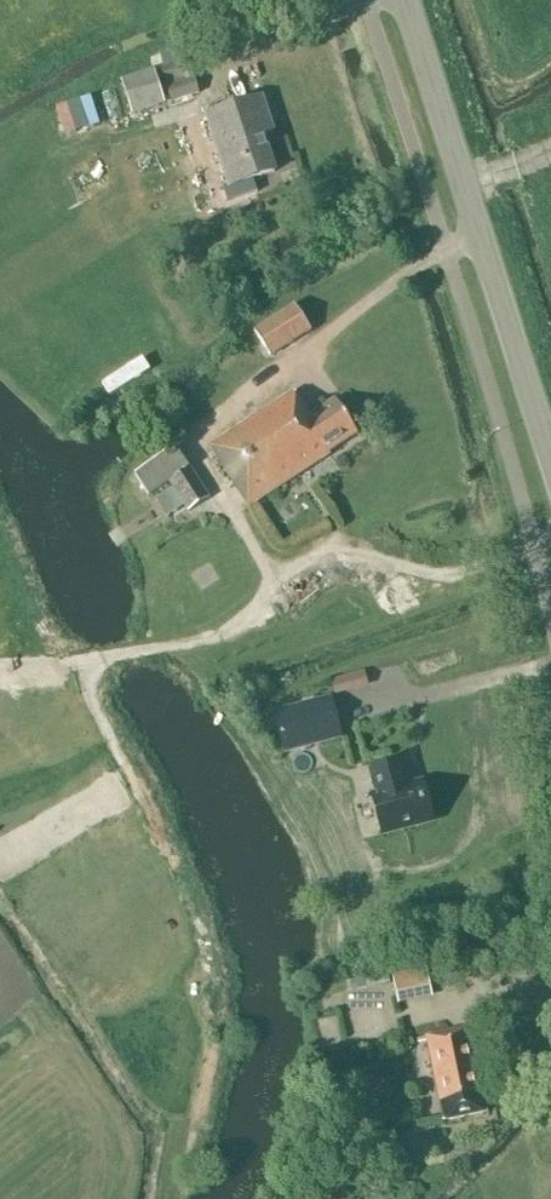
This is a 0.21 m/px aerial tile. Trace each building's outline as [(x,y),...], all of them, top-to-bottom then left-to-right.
[(193,76),(187,60),(153,71),(159,87),(193,76)] [(159,87),(153,71),(122,82),(133,114),(164,104),(159,87)] [(193,76),(159,87),(164,104),(198,92),(193,76)] [(249,181),(274,172),(262,135),(272,132),(261,97),(204,116),(227,187),(222,189),(226,200),(252,191),(249,181)] [(311,330),(295,305),(254,332),(270,356),(311,330)] [(309,417),(293,392),(209,446),(249,507),(330,455),(329,453),(357,434),(335,400),(309,417)] [(190,469),(175,447),(134,474),(149,496),(190,469)] [(190,470),(170,483),(189,511),(209,498),(190,470)] [(275,714),(285,751),(341,737),(331,699),(275,714)] [(382,834),(433,820),(423,783),(407,787),(405,779),(407,778),(402,761),(370,770),(377,795),(372,797),(382,834)] [(432,997),(431,992),(426,969),(392,975),(398,1004),(432,997)] [(344,1009),(320,1010),(322,1042),(345,1040),(344,1009)] [(427,1036),(444,1121),(487,1112),(470,1027),(427,1036)]
